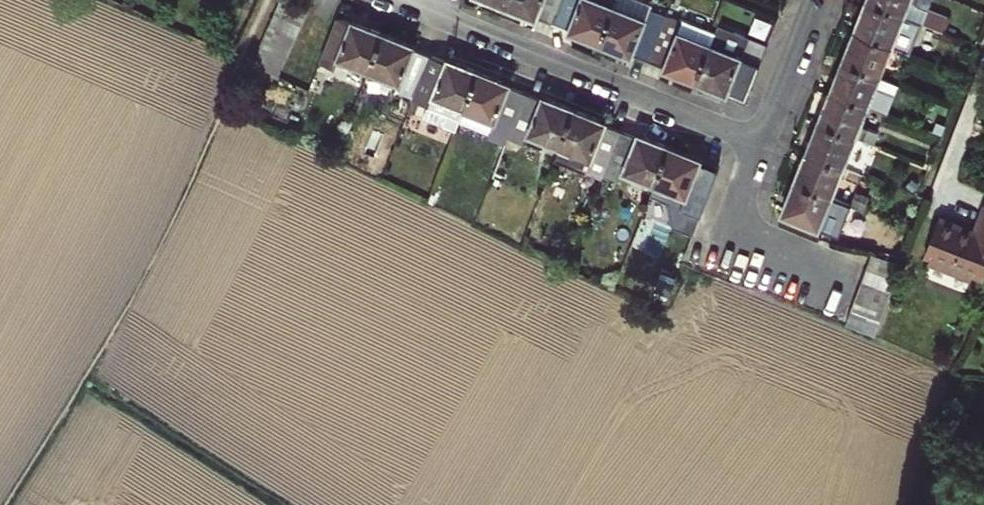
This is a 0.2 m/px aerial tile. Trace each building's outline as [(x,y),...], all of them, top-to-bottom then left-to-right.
[(304,25),(310,11),(286,0),(282,0),(277,12),(304,25)] [(506,6),(540,20),(541,16),(554,21),(563,0),(508,0),(506,6)] [(617,5),(604,0),(563,0),(554,21),(569,28),(568,30),(602,44),(617,5)] [(653,9),(654,6),(638,0),(619,0),(617,5),(649,18),(653,9)] [(925,22),(868,0),(856,30),(894,45),(913,53),(925,22)] [(925,22),(945,30),(950,18),(911,1),(911,0),(868,0),(925,22)] [(617,5),(602,44),(635,57),(636,55),(650,60),(668,15),(653,9),(649,18),(617,5)] [(668,15),(650,60),(665,66),(665,68),(697,81),(717,32),(685,19),(688,12),(672,5),(668,15)] [(271,25),(299,37),(304,25),(277,12),(271,25)] [(330,66),(347,21),(340,18),(322,63),(330,66)] [(351,22),(347,21),(330,66),(338,70),(342,60),(371,71),(386,34),(352,20),(351,22)] [(271,25),(265,39),(293,51),(299,37),(271,25)] [(719,25),(717,32),(697,81),(729,94),(731,90),(749,98),(770,45),(719,25)] [(882,76),(894,45),(856,30),(844,61),(882,76)] [(386,34),(371,71),(400,82),(396,91),(415,99),(433,55),(417,49),(418,47),(386,34)] [(258,53),(286,64),(293,51),(265,39),(258,53)] [(281,78),(286,64),(258,53),(253,64),(281,78)] [(447,61),(433,55),(415,99),(429,105),(428,107),(462,121),(467,110),(482,71),(448,58),(447,61)] [(870,106),(882,76),(844,61),(832,91),(870,106)] [(482,71),(467,110),(496,121),(491,132),(508,140),(527,92),(513,86),(513,84),(482,71)] [(863,124),(870,106),(832,91),(820,121),(858,136),(875,143),(880,131),(863,124)] [(542,98),(527,92),(508,140),(494,177),(503,181),(518,144),(527,146),(531,135),(562,147),(576,109),(542,96),(542,98)] [(576,109),(562,147),(593,159),(587,174),(603,180),(604,176),(623,130),(608,124),(609,122),(576,109)] [(846,166),(858,136),(820,121),(808,151),(846,166)] [(636,136),(623,130),(604,176),(653,195),(672,147),(638,133),(636,136)] [(672,147),(653,195),(704,215),(722,169),(672,147)] [(834,197),(846,166),(808,151),(796,182),(834,197)] [(834,197),(796,182),(783,214),(821,230),(830,207),(846,213),(842,222),(865,231),(866,228),(871,215),(873,212),(866,209),(852,204),(834,197)] [(857,192),(852,204),(866,209),(871,197),(857,192)] [(978,229),(942,216),(928,254),(935,256),(933,261),(975,277),(977,272),(983,274),(983,212),(978,229)] [(871,215),(866,228),(875,231),(880,219),(871,215)] [(876,254),(873,262),(901,273),(904,265),(876,254)] [(873,262),(870,270),(898,280),(901,273),(873,262)] [(870,270),(864,284),(892,295),(898,280),(870,270)] [(864,284),(859,298),(887,308),(892,295),(864,284)] [(859,298),(853,312),(882,323),(887,308),(859,298)] [(882,323),(853,312),(848,326),(876,337),(882,323)]
